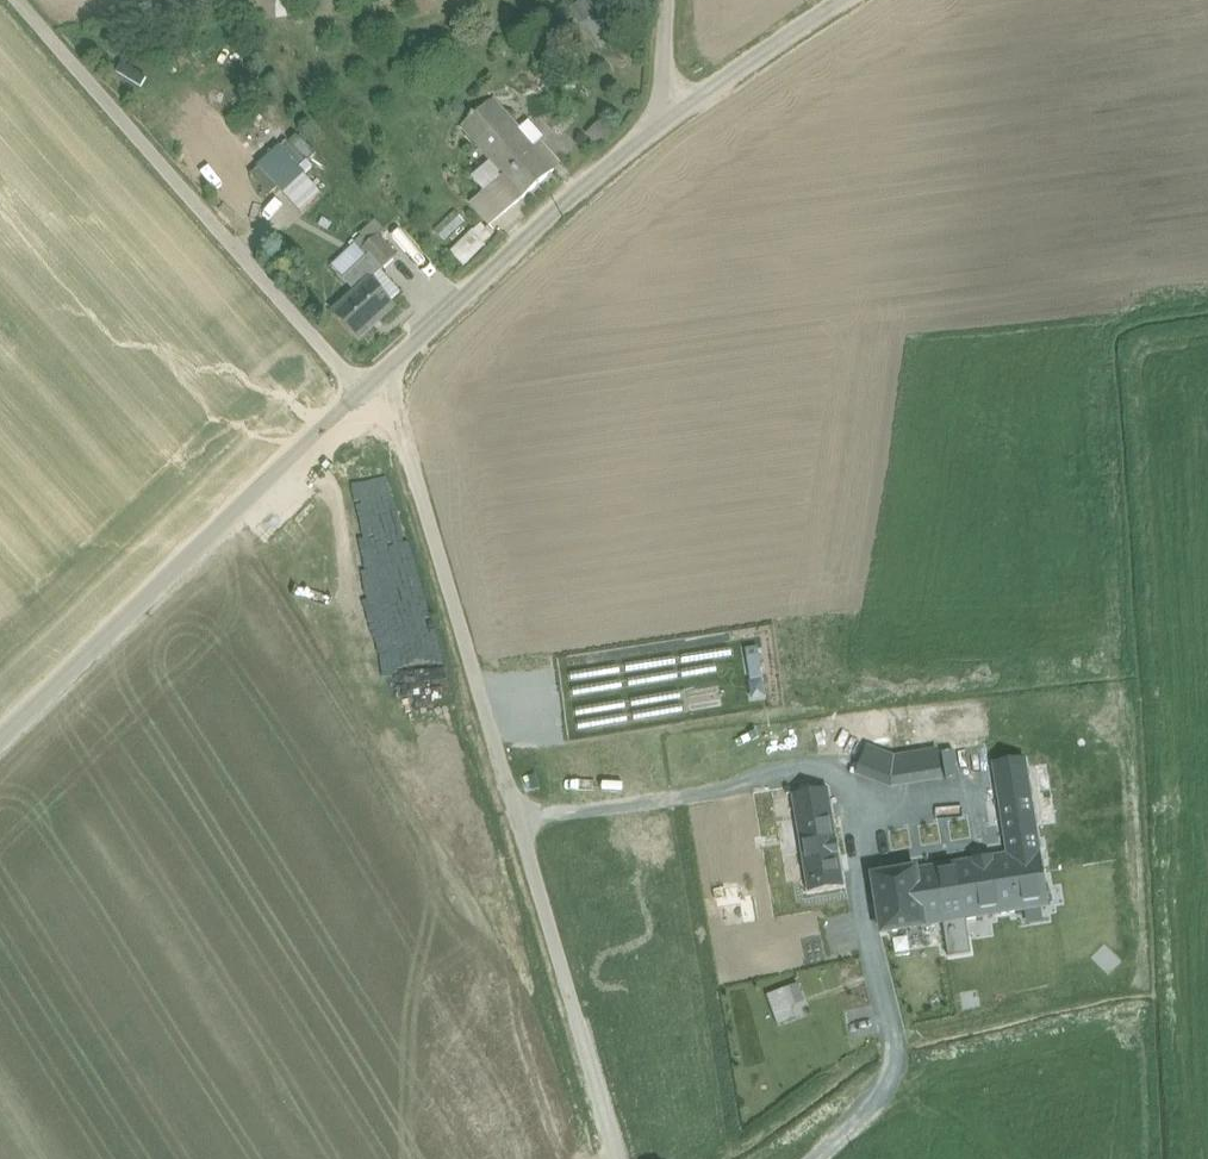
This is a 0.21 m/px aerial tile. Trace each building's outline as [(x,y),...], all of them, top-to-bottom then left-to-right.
[(518,129),(492,99),(461,127),(466,132),(465,135),(471,142),(474,141),(503,175),(522,197),(554,169),(533,145),(540,140),(540,133),(531,123),(525,123),(518,129)] [(611,134),(601,123),(591,133),(601,143),(611,134)] [(304,174),(283,193),(301,212),(321,193),(304,174)] [(503,175),(486,189),(505,212),(522,197),(503,175)] [(505,212),(486,189),(471,202),(490,224),(505,212)] [(462,263),(497,232),(484,219),(463,238),(460,235),(447,247),(462,263)] [(397,257),(378,236),(362,250),(369,258),(381,271),(397,257)] [(381,271),(369,258),(345,280),(357,293),(334,314),(358,340),(394,308),(389,302),(400,293),(381,271)] [(354,487),(377,549),(403,539),(380,477),(354,487)] [(1027,717),(897,737),(861,743),(866,784),(928,776),(995,767),(1024,763),(1033,762),(1027,717)] [(1024,763),(995,767),(997,785),(1027,781),(1024,763)] [(928,776),(866,784),(868,792),(879,804),(930,797),(928,776)] [(1027,781),(997,785),(1000,801),(1029,796),(1027,781)] [(842,788),(827,791),(832,822),(847,819),(842,788)] [(827,791),(794,796),(810,891),(843,886),(832,822),(827,791)] [(1029,796),(1000,801),(1010,856),(954,866),(957,886),(940,888),(946,922),(966,919),(1047,906),(1029,796)] [(954,866),(915,872),(915,871),(874,877),(883,933),(924,927),(924,926),(943,923),(946,922),(940,888),(957,886),(954,866)] [(1051,928),(1047,906),(966,919),(971,953),(991,950),(989,938),(1051,928)] [(948,956),(971,953),(966,919),(946,922),(943,923),(948,956)]
